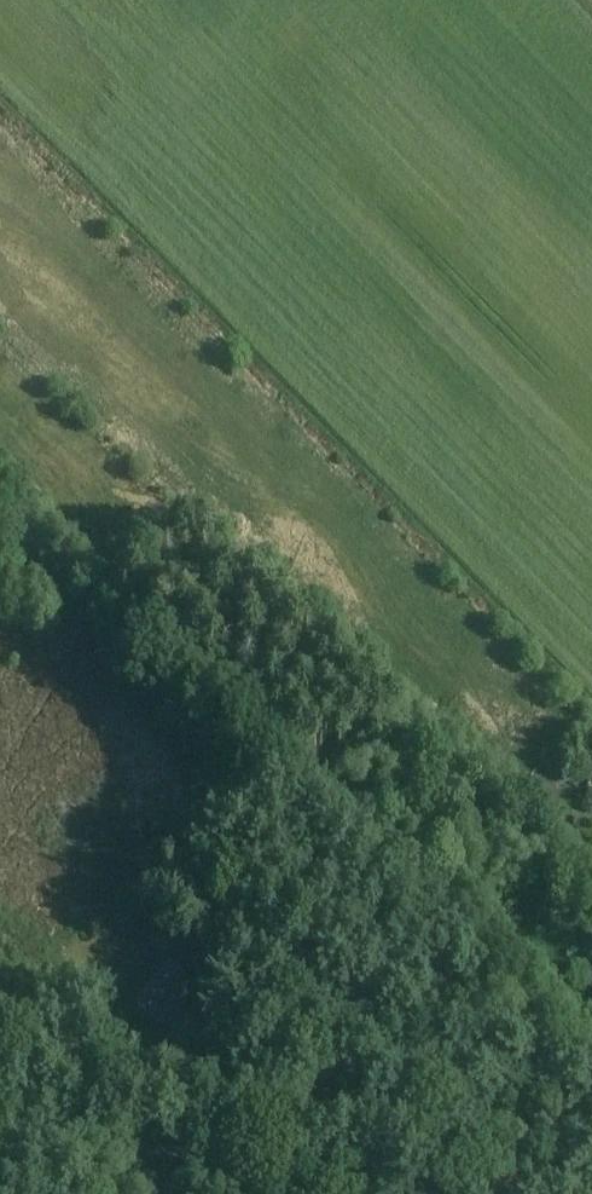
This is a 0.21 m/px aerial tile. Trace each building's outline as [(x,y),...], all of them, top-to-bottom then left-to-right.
[(188,963),(199,972),(207,963),(195,953),(188,963)] [(192,985),(167,965),(136,1004),(161,1024),(192,985)]
